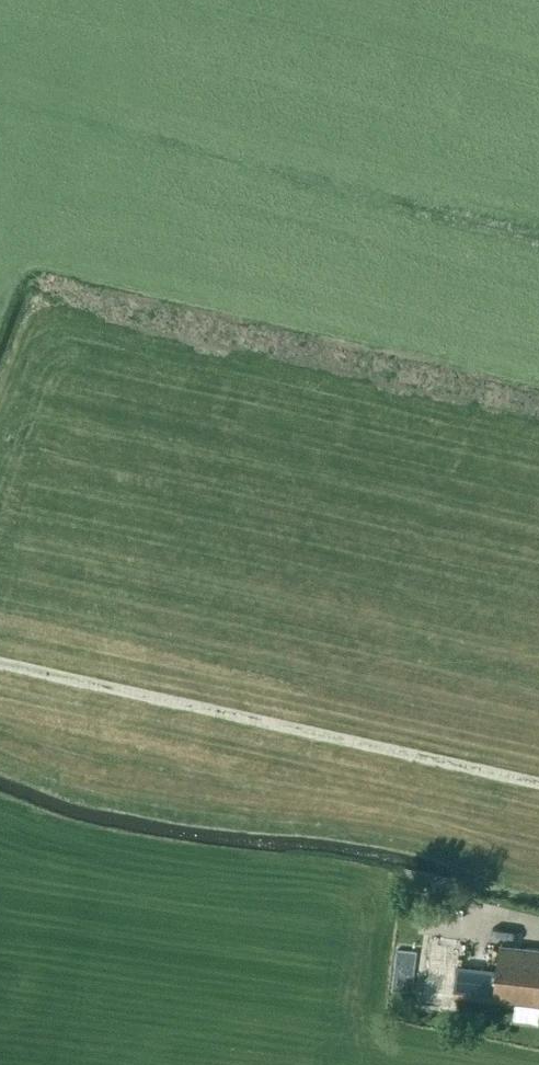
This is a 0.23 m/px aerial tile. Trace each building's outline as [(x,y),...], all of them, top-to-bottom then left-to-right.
[(427,951),(421,1000),(452,1004),(454,993),(538,1004),(538,950),(499,945),(496,970),(456,965),(456,958),(446,956),(446,953),(427,951)]
